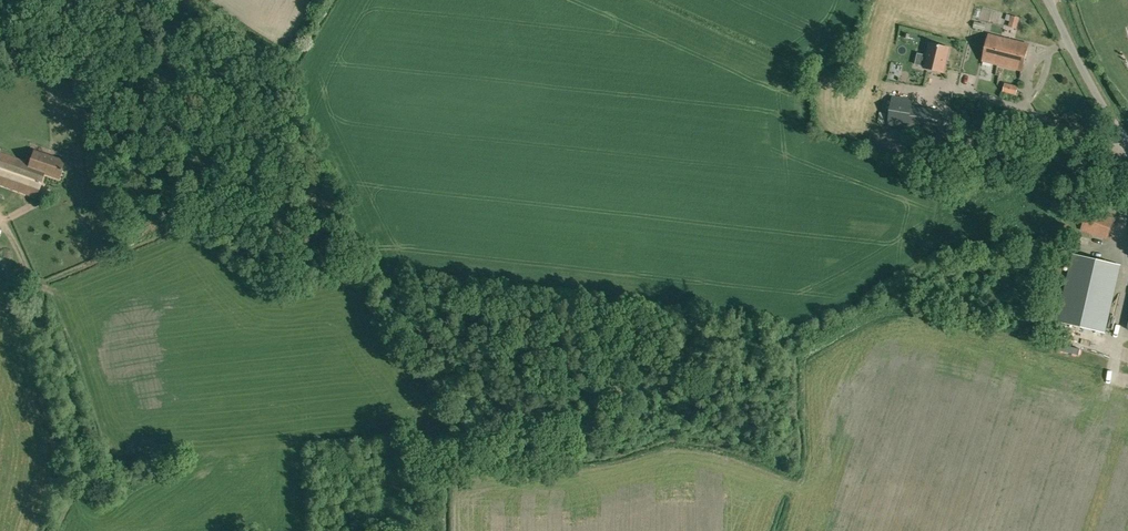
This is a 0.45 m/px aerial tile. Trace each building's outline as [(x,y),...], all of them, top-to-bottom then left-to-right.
[(1016,27),(1019,17),(1013,16),(1010,25),(1016,27)] [(983,61),(1001,65),(1022,71),(1029,44),(1007,39),(989,34),(983,61)] [(924,68),(943,73),(949,48),(930,44),(924,68)] [(1018,87),(1004,84),(1002,92),(1016,95),(1018,87)] [(888,125),(889,125),(908,128),(937,132),(940,111),(911,106),(913,99),(892,96),(888,125)] [(0,152),(0,184),(36,197),(45,172),(59,177),(65,160),(34,149),(29,162),(0,152)] [(1107,239),(1114,219),(1095,212),(1088,209),(1084,222),(1081,229),(1107,239)] [(1120,265),(1073,254),(1057,321),(1105,333),(1120,265)]
